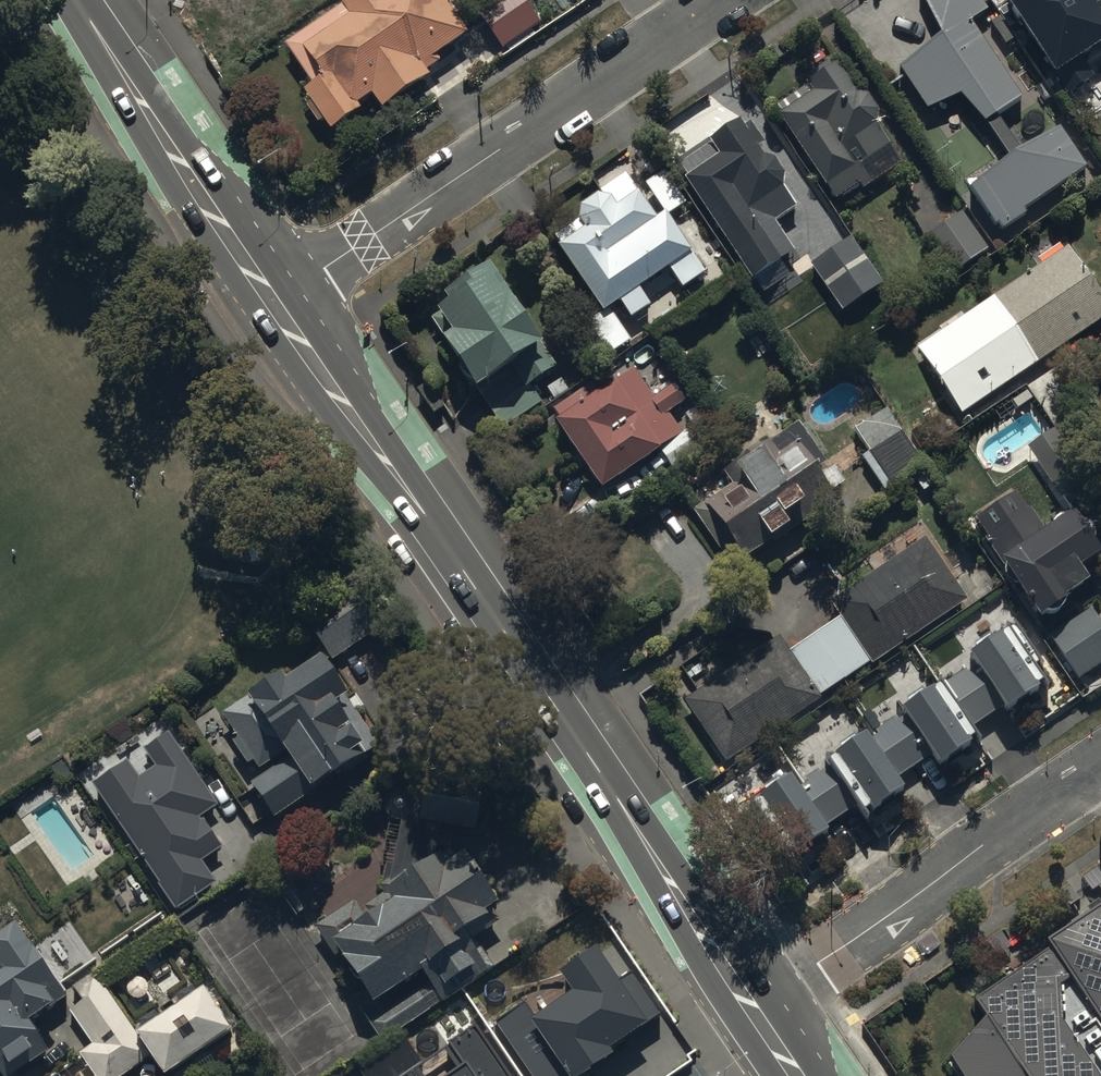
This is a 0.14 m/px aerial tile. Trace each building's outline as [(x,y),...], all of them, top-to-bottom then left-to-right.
[(383,111),(432,77),(424,66),(468,35),(443,0),(348,0),(339,6),(283,46),(311,86),(302,92),(332,134),(362,113),(356,105),(371,94),(383,111)] [(504,50),(542,23),(526,0),(490,0),(476,10),(504,50)] [(970,29),(988,17),(977,0),(922,0),(942,40),(925,52),(925,51),(912,59),(914,62),(899,73),(930,120),(960,99),(982,132),(986,129),(1011,165),(974,190),(1004,235),(1027,220),(1023,214),(1086,172),(1058,131),(1022,155),(998,120),(1021,104),(970,29)] [(1056,68),(1100,39),(1100,7),(1096,0),(1011,0),(1056,68)] [(814,88),(773,114),(836,205),(859,189),(863,195),(901,169),(876,132),(879,119),(869,104),(858,102),(838,72),(833,75),(828,68),(809,80),(814,88)] [(740,129),(674,174),(752,288),(796,259),(776,228),(797,215),(783,194),(786,182),(776,167),(764,166),(758,155),(766,150),(752,129),(743,134),(740,129)] [(578,227),(554,244),(603,318),(620,306),(630,323),(649,310),(640,296),(669,277),(681,294),(704,279),(665,219),(655,225),(627,182),(603,197),(608,205),(598,202),(583,213),(578,227)] [(987,255),(961,218),(942,231),(941,228),(923,241),(951,281),(987,255)] [(883,289),(849,242),(808,272),(841,318),(883,289)] [(1066,252),(967,321),(954,302),(906,336),(943,389),(923,403),(936,422),(953,411),(961,422),(1100,325),(1100,301),(1066,252)] [(555,376),(488,280),(479,286),(477,282),(455,298),(458,302),(446,310),(449,314),(431,327),(448,350),(441,355),(476,404),(481,400),(504,432),(540,406),(531,393),(555,376)] [(590,391),(547,420),(601,498),(659,458),(670,474),(702,452),(689,434),(682,439),(668,418),(680,409),(668,392),(653,402),(634,376),(597,402),(590,391)] [(920,474),(883,414),(853,432),(867,456),(863,459),(886,495),(920,474)] [(803,436),(799,430),(767,453),(758,442),(729,463),(737,473),(725,482),(732,492),(708,509),(706,506),(693,516),(728,564),(736,558),(743,567),(768,549),(771,553),(835,507),(831,501),(845,490),(832,471),(829,473),(818,458),(823,454),(807,433),(803,436)] [(1000,507),(978,521),(989,539),(985,542),(1003,570),(999,573),(1041,631),(1090,595),(1080,582),(1100,566),(1100,550),(1098,547),(1098,546),(1098,545),(1098,544),(1098,543),(1098,542),(1097,541),(1097,540),(1097,539),(1096,538),(1095,537),(1095,536),(1094,535),(1093,534),(1092,533),(1091,532),(1090,532),(1089,531),(1088,531),(1087,530),(1086,530),(1085,530),(1085,529),(1084,529),(1083,529),(1075,516),(1045,536),(1029,512),(1027,514),(1016,497),(1007,503),(1002,495),(995,499),(1000,507)] [(874,564),(881,573),(831,607),(840,621),(787,657),(774,637),(726,670),(730,674),(683,706),(726,768),(820,704),(817,701),(867,667),(870,671),(966,605),(924,544),(919,547),(913,537),(874,564)] [(309,634),(332,667),(381,634),(358,600),(309,634)] [(1049,639),(1079,684),(1100,669),(1100,628),(1090,612),(1049,639)] [(789,781),(759,801),(798,857),(829,836),(823,828),(854,806),(862,817),(871,812),(872,814),(903,793),(894,779),(930,754),(940,768),(977,742),(967,728),(1001,705),(1008,715),(1040,693),(1037,689),(1041,686),(1005,634),(970,658),(974,665),(902,715),(901,713),(794,788),(789,781)] [(324,670),(314,677),(310,671),(294,681),(298,687),(291,692),(286,686),(259,704),(255,699),(222,721),(239,747),(236,749),(249,769),(255,765),(261,773),(285,757),(292,767),(254,792),(276,823),(312,799),(314,802),(366,768),(363,764),(380,753),(324,670)] [(214,803),(164,732),(140,749),(150,764),(134,775),(124,759),(89,783),(175,907),(212,881),(197,860),(223,841),(202,811),(214,803)] [(485,795),(410,784),(408,798),(398,796),(387,805),(387,823),(402,827),(392,886),(381,893),(384,898),(361,913),(357,906),(316,934),(371,1017),(421,983),(426,990),(370,1027),(383,1047),(439,1010),(493,973),(474,946),(492,934),(485,923),(498,914),(464,864),(457,869),(449,857),(437,865),(436,864),(441,834),(478,840),(485,795)] [(952,1073),(954,1075),(1100,1075),(1100,915),(1048,951),(1053,958),(977,1009),(988,1025),(952,1073)] [(2,1075),(9,1075),(48,1050),(30,1024),(55,1007),(53,1003),(63,996),(13,923),(0,932),(0,1074),(2,1075)] [(495,1023),(531,1075),(594,1075),(615,1062),(611,1056),(660,1023),(628,976),(616,983),(597,953),(561,977),(577,1002),(542,1025),(527,1002),(495,1023)] [(205,998),(139,1045),(92,977),(72,991),(84,1008),(72,1016),(96,1051),(81,1062),(91,1075),(131,1075),(151,1063),(160,1075),(183,1075),(235,1040),(205,998)] [(476,1026),(447,1046),(462,1070),(453,1075),(509,1075),(476,1026)] [(405,1042),(360,1073),(362,1075),(412,1075),(423,1069),(405,1042)]
